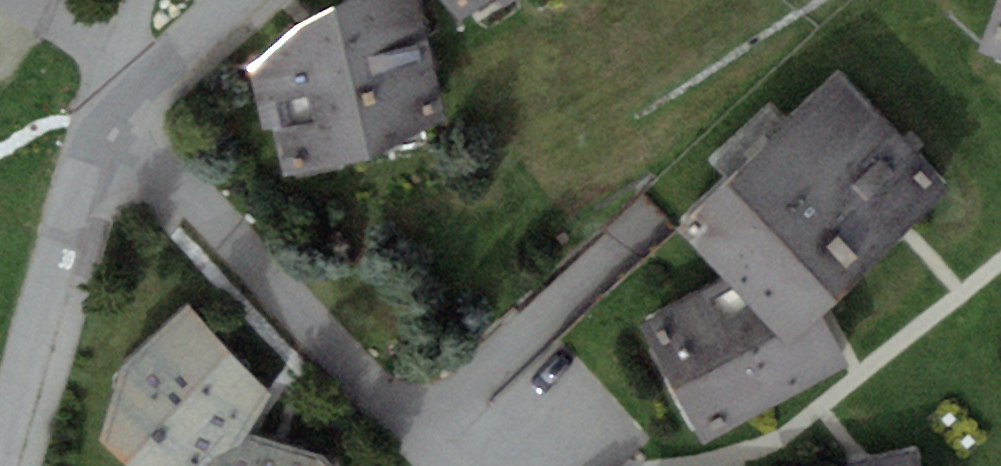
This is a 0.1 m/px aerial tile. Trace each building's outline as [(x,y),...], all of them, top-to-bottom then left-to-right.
[(284,175),(368,160),(447,119),(418,0),(344,0),(300,23),(251,70),(263,129),(275,129),(284,175)] [(456,18),(485,0),(443,0),(456,18)] [(979,51),(1000,59),(1000,0),(997,0),(979,51)] [(838,75),(756,153),(865,266),(905,227),(946,188),(838,75)] [(823,305),(865,266),(756,153),(678,227),(726,277),(786,340),(817,311),(823,305)] [(726,277),(641,327),(701,441),(847,367),(817,311),(786,340),(726,277)] [(187,306),(119,368),(100,440),(128,465),(216,465),(247,432),(272,392),(187,306)] [(247,432),(216,465),(335,465),(325,455),(247,432)] [(917,452),(845,465),(919,465),(917,452)]
